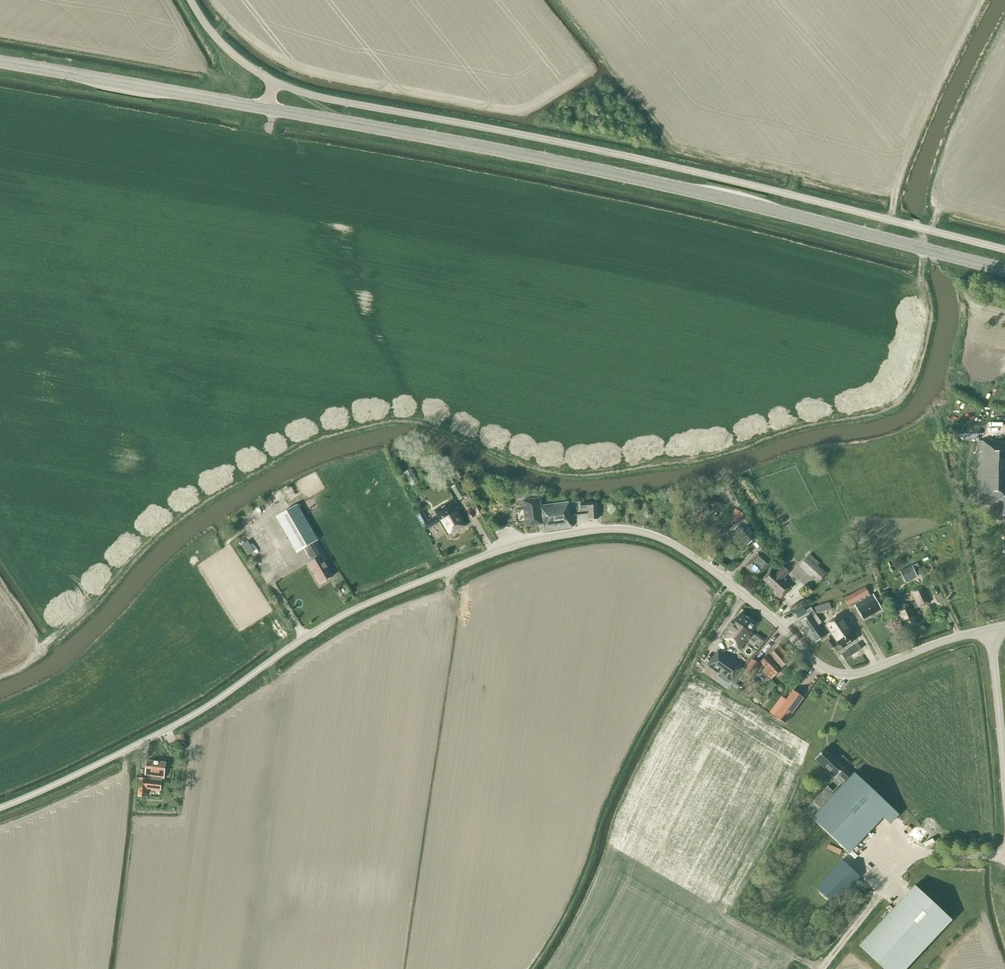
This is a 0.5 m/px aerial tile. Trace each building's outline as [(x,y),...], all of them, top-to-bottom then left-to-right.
[(952,429),(952,440),(978,441),(978,430),(952,429)] [(1004,516),(1004,442),(979,441),(977,503),(996,504),(996,516),(1004,516)] [(411,480),(416,475),(411,469),(406,474),(411,480)] [(465,496),(458,484),(451,488),(459,500),(465,496)] [(543,524),(544,532),(572,528),(568,502),(540,506),(539,499),(523,501),(526,526),(543,524)] [(454,500),(434,512),(448,536),(466,525),(457,508),(458,508),(454,500)] [(588,509),(588,520),(598,519),(597,503),(580,503),(580,509),(588,509)] [(276,517),(296,552),(309,544),(316,541),(317,540),(296,505),(276,517)] [(737,524),(743,514),(737,510),(731,520),(737,524)] [(420,522),(425,518),(423,513),(417,516),(420,522)] [(733,530),(747,546),(757,537),(743,521),(733,530)] [(252,541),(244,545),(250,556),(258,551),(252,541)] [(309,564),(321,583),(333,576),(325,561),(328,559),(316,541),(309,544),(318,558),(309,564)] [(772,561),(762,551),(754,559),(753,558),(746,567),(758,577),(766,569),(772,561)] [(798,566),(817,584),(826,574),(817,566),(820,563),(810,554),(798,566)] [(899,571),(905,583),(922,575),(919,570),(915,572),(912,565),(899,571)] [(783,566),(778,572),(776,575),(771,570),(762,580),(777,592),(775,594),(780,599),(792,585),(784,578),(789,572),(783,566)] [(900,622),(902,622),(905,629),(918,624),(913,613),(915,612),(914,609),(918,607),(918,608),(930,603),(923,586),(911,591),(915,602),(895,611),(900,622)] [(873,595),(870,596),(865,588),(844,599),(849,608),(855,605),(863,620),(882,609),(873,595)] [(814,607),(816,614),(832,609),(830,602),(814,607)] [(794,611),(798,619),(807,614),(803,606),(794,611)] [(812,641),(814,639),(816,642),(827,635),(820,624),(822,623),(816,614),(812,608),(807,611),(810,616),(801,621),(805,627),(800,630),(804,635),(807,633),(812,641)] [(741,650),(752,633),(750,632),(756,623),(742,612),(735,621),(733,619),(722,635),(741,650)] [(826,626),(835,640),(836,639),(842,648),(855,640),(850,632),(852,632),(841,616),(826,626)] [(829,637),(824,640),(825,641),(830,650),(831,650),(835,646),(829,637)] [(779,645),(760,662),(765,668),(763,670),(770,679),(780,670),(780,669),(789,661),(785,657),(787,655),(779,645)] [(719,649),(707,667),(730,684),(743,666),(719,649)] [(750,675),(753,677),(760,664),(751,660),(745,673),(744,676),(749,678),(750,675)] [(758,685),(753,679),(743,688),(748,693),(758,685)] [(793,690),(774,716),(784,723),(804,697),(793,690)] [(832,791),(827,786),(813,802),(820,809),(812,817),(850,852),(871,829),(870,828),(878,819),(879,820),(883,817),(890,824),(899,814),(854,773),(852,775),(844,768),(824,749),(814,759),(834,778),(835,778),(840,783),(832,791)] [(138,795),(146,796),(147,789),(161,790),(162,778),(164,778),(166,763),(147,760),(145,779),(139,778),(138,795)] [(816,888),(834,905),(860,877),(842,860),(816,888)] [(860,944),(887,968),(905,968),(951,920),(915,886),(860,944)]
